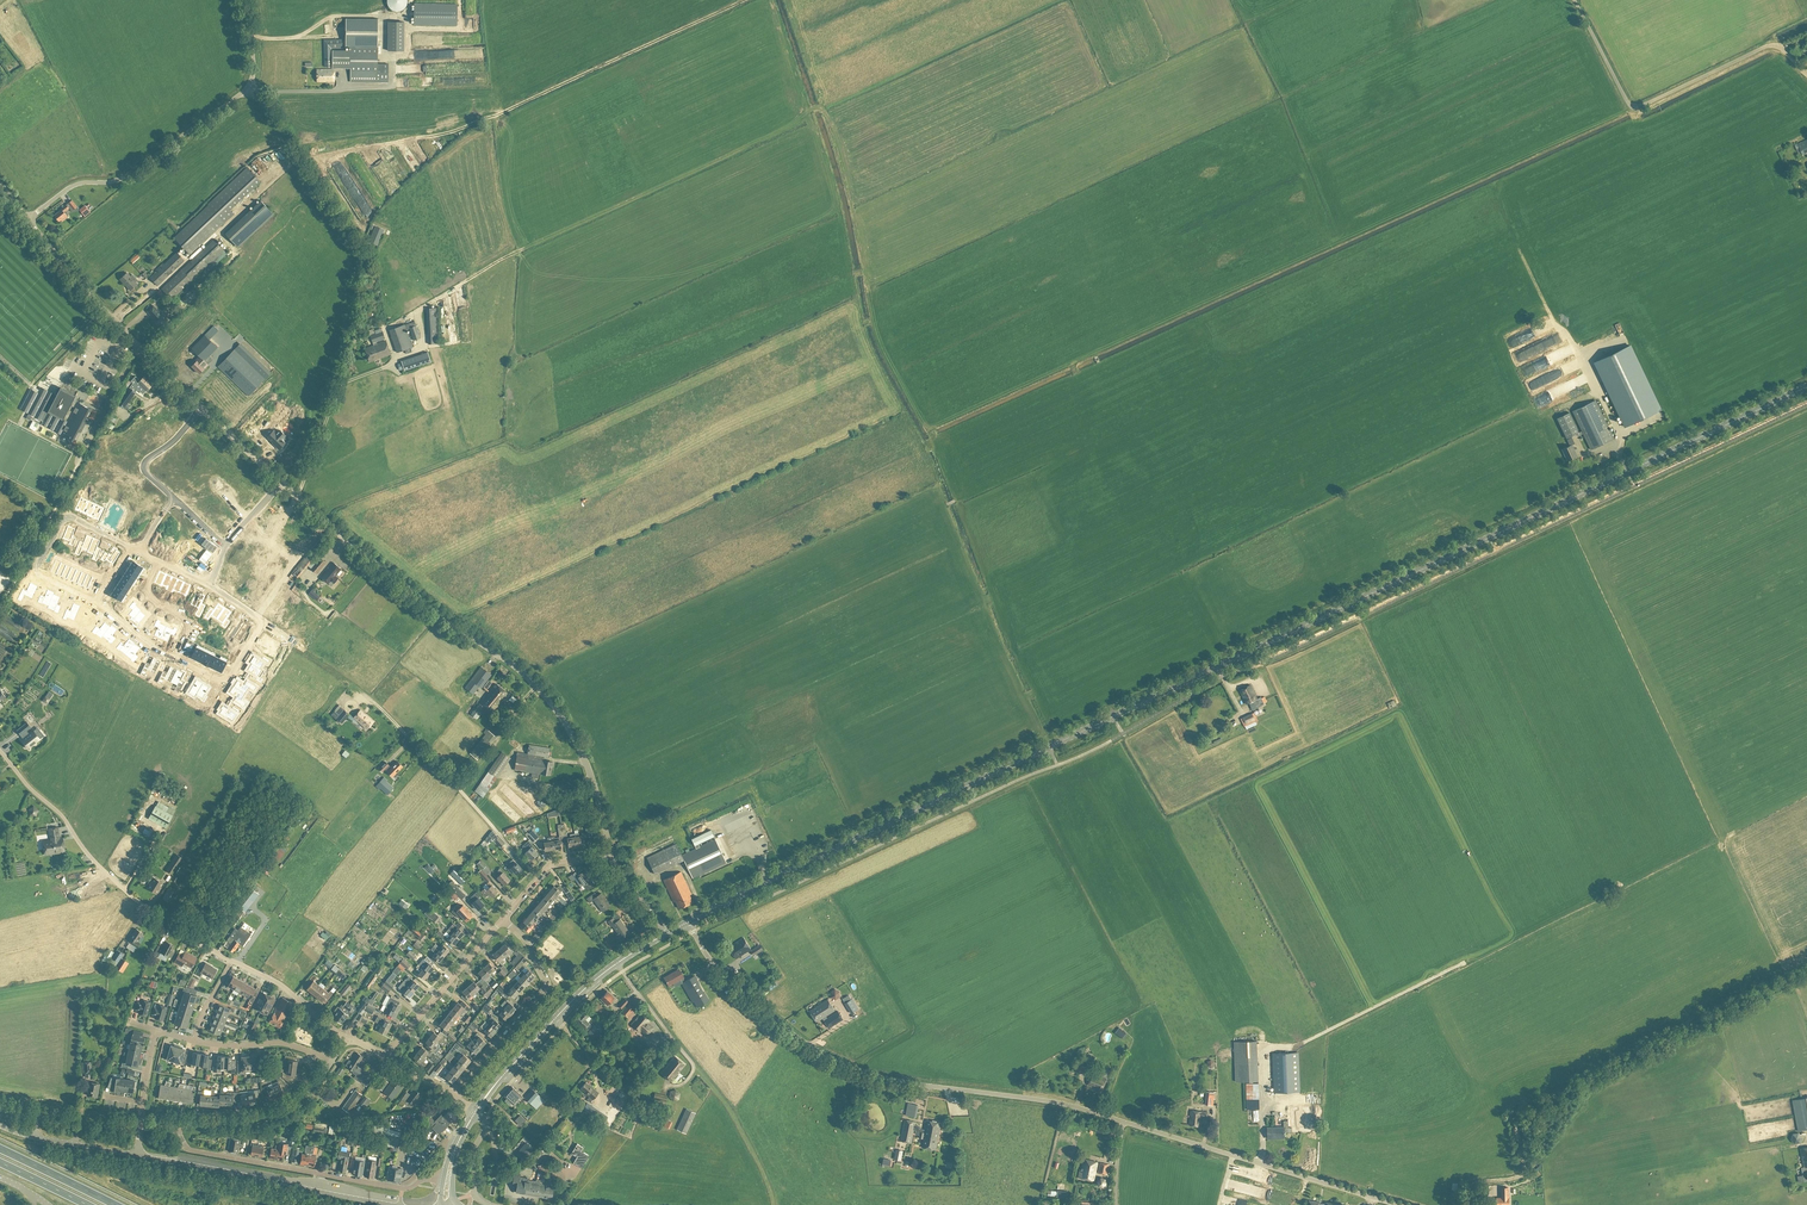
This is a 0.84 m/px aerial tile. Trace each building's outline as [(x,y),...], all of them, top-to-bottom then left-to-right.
[(388,0),(388,1),(388,3),(388,4),(389,5),(389,6),(390,7),(390,8),(391,8),(391,9),(393,9),(393,10),(394,10),(395,11),(396,11),(397,11),(398,11),(399,11),(400,11),(402,10),(403,10),(404,9),(404,8),(405,8),(406,7),(407,6),(407,5),(407,4),(408,3),(408,2),(408,1),(408,0),(388,0)] [(466,19),(464,19),(463,29),(472,29),(473,0),(466,0),(466,19)] [(456,25),(456,4),(414,4),(413,24),(456,25)] [(1796,6),(1785,10),(1786,14),(1781,16),(1782,18),(1794,14),(1793,11),(1797,10),(1796,6)] [(377,64),(378,19),(346,18),(346,47),(351,47),(351,51),(333,52),(333,59),(351,59),(351,62),(343,62),(343,61),(333,61),(333,68),(337,68),(351,67),(351,82),(388,82),(388,64),(377,64)] [(388,50),(404,51),(404,22),(389,22),(388,50)] [(342,48),(342,39),(324,40),(325,66),(332,66),(331,48),(342,48)] [(334,81),(334,69),(317,69),(317,81),(334,81)] [(1801,157),(1806,154),(1806,139),(1795,145),(1801,157)] [(209,204),(174,237),(190,254),(225,221),(233,213),(230,210),(260,181),(248,167),(209,204)] [(387,179),(384,186),(391,190),(394,183),(387,179)] [(371,185),(366,188),(371,195),(376,192),(371,185)] [(68,203),(73,210),(78,206),(72,200),(68,203)] [(238,247),(274,214),(261,200),(225,233),(238,247)] [(66,215),(64,212),(69,208),(66,204),(58,211),(59,211),(54,215),(59,221),(66,215)] [(85,205),(79,209),(85,216),(91,212),(85,205)] [(368,241),(377,245),(384,229),(375,225),(368,241)] [(172,299),(224,249),(214,239),(162,288),(172,299)] [(158,284),(184,260),(177,252),(151,276),(158,284)] [(136,260),(133,262),(139,271),(142,269),(136,260)] [(127,273),(120,279),(130,290),(137,284),(136,282),(134,280),(136,278),(132,274),(130,276),(127,273)] [(180,310),(200,292),(195,286),(175,304),(180,310)] [(166,295),(160,289),(156,293),(162,299),(166,295)] [(168,319),(162,313),(161,314),(153,305),(147,311),(154,318),(156,319),(153,322),(154,323),(154,324),(156,326),(157,326),(158,328),(168,319)] [(438,343),(436,308),(427,308),(429,344),(438,343)] [(412,347),(406,329),(410,328),(414,340),(420,338),(414,321),(389,330),(397,352),(405,349),(406,353),(412,352),(411,347),(412,347)] [(228,330),(219,334),(223,343),(232,339),(228,330)] [(365,348),(369,362),(374,360),(374,359),(378,358),(380,357),(381,358),(391,354),(386,341),(377,344),(376,341),(385,338),(383,330),(370,335),(373,343),(374,345),(365,348)] [(204,334),(191,348),(199,356),(196,360),(197,361),(192,366),(200,373),(205,368),(204,368),(208,364),(212,359),(209,356),(218,347),(204,334)] [(244,339),(237,346),(271,379),(278,372),(244,339)] [(1595,362),(1625,427),(1661,410),(1630,345),(1595,362)] [(265,378),(234,349),(218,366),(248,396),(265,378)] [(431,361),(428,352),(401,361),(402,362),(404,369),(405,370),(431,361)] [(126,391),(118,403),(124,407),(135,392),(138,389),(140,391),(143,393),(147,389),(152,384),(144,377),(140,380),(136,376),(131,381),(133,383),(129,387),(126,391)] [(87,418),(92,410),(93,410),(73,399),(75,395),(61,387),(60,389),(58,392),(56,397),(40,388),(38,393),(31,390),(32,389),(31,389),(21,409),(43,421),(42,424),(76,442),(76,441),(75,441),(80,432),(81,433),(80,432),(87,418),(88,419),(87,418)] [(1614,438),(1596,400),(1573,411),(1591,449),(1614,438)] [(171,408),(165,415),(175,423),(178,420),(179,421),(182,417),(178,414),(178,413),(175,411),(177,408),(171,403),(168,406),(171,408)] [(276,426),(281,421),(286,415),(289,413),(283,408),(281,410),(271,421),(276,426)] [(1652,417),(1658,423),(1665,418),(1659,411),(1652,417)] [(1557,418),(1566,438),(1579,432),(1570,412),(1557,418)] [(28,414),(27,416),(39,423),(41,420),(28,414)] [(159,422),(154,428),(165,437),(170,431),(164,426),(167,423),(158,415),(155,418),(159,422)] [(145,429),(142,432),(151,440),(154,437),(160,443),(165,437),(154,428),(150,433),(145,429)] [(269,437),(268,438),(271,440),(272,439),(277,444),(276,445),(280,448),(281,447),(282,448),(286,444),(285,443),(285,442),(282,439),(286,434),(281,429),(278,433),(274,430),(268,436),(269,437)] [(200,430),(192,439),(197,444),(204,437),(206,435),(200,430)] [(134,436),(129,442),(139,450),(143,444),(137,439),(140,436),(134,431),(131,434),(134,436)] [(1650,433),(1629,442),(1630,444),(1626,446),(1628,452),(1653,441),(1650,433)] [(197,444),(195,445),(201,451),(199,453),(202,456),(207,450),(204,448),(210,442),(204,437),(197,444)] [(1577,456),(1572,445),(1575,443),(1572,437),(1567,439),(1570,445),(1562,449),(1568,460),(1577,456)] [(122,445),(119,449),(125,453),(127,450),(134,456),(139,450),(129,442),(124,448),(122,445)] [(186,445),(183,449),(189,453),(192,450),(186,445)] [(213,452),(208,458),(211,460),(213,458),(219,463),(228,453),(222,448),(216,455),(213,452)] [(165,465),(160,470),(166,475),(171,469),(174,472),(179,466),(176,463),(174,465),(166,459),(163,463),(165,465)] [(231,464),(223,473),(226,476),(230,471),(235,476),(244,465),(239,461),(234,467),(231,464)] [(244,465),(235,476),(240,480),(236,485),(240,488),(248,479),(244,476),(250,470),(244,465)] [(180,479),(175,485),(181,490),(182,488),(189,480),(188,480),(183,475),(185,473),(182,470),(177,476),(180,479)] [(189,480),(182,488),(188,493),(193,487),(196,489),(201,484),(198,481),(196,483),(190,478),(188,480),(189,480)] [(256,484),(247,494),(254,499),(257,496),(260,493),(263,489),(260,486),(259,487),(256,484)] [(81,497),(76,508),(84,512),(89,501),(88,500),(83,498),(84,495),(82,494),(81,497)] [(196,494),(189,501),(193,505),(193,506),(201,498),(196,494)] [(89,501),(84,512),(91,515),(91,516),(96,504),(90,502),(92,498),(90,497),(88,500),(89,501)] [(201,498),(193,506),(197,510),(205,503),(201,498)] [(280,510),(284,502),(279,500),(275,508),(280,510)] [(91,515),(90,517),(95,519),(95,518),(99,519),(104,508),(98,505),(99,502),(97,501),(96,504),(91,516),(91,515)] [(240,501),(237,505),(242,510),(245,507),(240,501)] [(205,503),(197,510),(198,510),(200,512),(202,514),(209,507),(205,503)] [(209,507),(202,514),(204,517),(206,518),(213,511),(209,507)] [(213,511),(206,518),(209,521),(210,523),(218,516),(213,511)] [(267,515),(264,517),(273,526),(278,521),(270,513),(268,516),(267,515)] [(218,516),(210,523),(213,526),(214,527),(222,520),(218,516)] [(264,517),(260,521),(269,530),(273,526),(264,517)] [(222,520),(214,527),(218,532),(226,524),(222,520)] [(259,525),(257,528),(264,535),(269,530),(260,521),(258,524),(259,525)] [(300,523),(293,533),(299,537),(306,527),(300,523)] [(226,524),(218,532),(219,532),(223,536),(231,529),(226,524)] [(68,526),(63,538),(70,541),(69,544),(73,545),(76,538),(72,537),(75,529),(68,526)] [(306,527),(299,537),(305,542),(312,532),(306,527)] [(252,530),(246,537),(252,542),(249,545),(255,550),(257,547),(255,545),(261,539),(252,530)] [(80,541),(75,553),(79,555),(82,548),(88,550),(93,538),(87,535),(84,542),(80,541)] [(88,550),(87,552),(94,554),(92,559),(96,560),(101,549),(97,548),(100,540),(93,538),(88,550)] [(244,545),(241,549),(247,554),(250,551),(244,545)] [(105,552),(101,559),(104,561),(104,562),(111,567),(120,553),(116,550),(117,549),(113,547),(110,551),(108,555),(105,552)] [(231,559),(228,564),(240,568),(240,563),(240,562),(243,553),(234,550),(231,559)] [(279,557),(275,562),(285,570),(289,564),(279,557)] [(317,573),(326,562),(320,558),(311,568),(317,573)] [(56,560),(50,571),(56,574),(61,562),(56,560)] [(133,560),(129,566),(139,573),(141,574),(145,568),(133,560)] [(61,562),(56,574),(61,576),(66,564),(61,562)] [(275,562),(271,568),(281,575),(285,570),(275,562)] [(336,576),(341,569),(334,562),(322,577),(332,585),(338,578),(336,576)] [(66,564),(61,576),(66,578),(71,567),(66,564)] [(228,569),(224,581),(233,584),(237,572),(240,568),(228,564),(227,569),(228,569)] [(129,566),(126,572),(136,578),(139,573),(129,566)] [(71,567),(66,578),(71,581),(77,569),(71,567)] [(271,568),(267,573),(277,581),(281,575),(271,568)] [(77,569),(71,581),(77,583),(82,572),(77,569)] [(160,571),(155,583),(161,586),(162,584),(166,574),(160,571)] [(82,572),(77,583),(82,585),(87,574),(82,572)] [(126,572),(122,577),(132,583),(132,584),(134,585),(138,579),(136,578),(126,572)] [(267,573),(263,579),(273,586),(277,581),(267,573)] [(87,574),(82,585),(87,588),(92,576),(87,574)] [(166,574),(162,584),(167,587),(168,587),(172,577),(166,574)] [(92,576),(87,588),(93,590),(98,579),(92,576)] [(167,587),(166,589),(172,592),(174,590),(173,590),(178,579),(172,576),(172,577),(168,587),(167,587)] [(122,577),(119,583),(129,589),(132,584),(132,583),(122,577)] [(178,579),(173,590),(174,590),(179,592),(184,582),(178,579)] [(263,579),(258,585),(268,592),(273,586),(263,579)] [(22,588),(17,599),(21,601),(25,595),(32,598),(38,586),(30,582),(26,590),(22,588)] [(184,582),(179,592),(186,595),(190,585),(184,582)] [(119,583),(115,588),(125,594),(129,589),(119,583)] [(250,591),(245,598),(256,606),(261,599),(257,596),(260,593),(250,585),(247,589),(250,591)] [(115,588),(112,594),(123,601),(127,595),(125,594),(115,588)] [(40,595),(37,602),(42,604),(42,603),(48,606),(53,594),(54,594),(55,592),(47,589),(44,596),(40,595)] [(197,592),(191,604),(198,608),(195,614),(200,617),(205,605),(201,603),(205,596),(197,592)] [(48,606),(47,608),(54,611),(58,613),(61,606),(57,604),(60,597),(54,594),(53,594),(48,606)] [(279,609),(274,616),(280,619),(280,620),(286,611),(287,609),(281,605),(283,602),(279,600),(275,606),(279,609)] [(132,609),(128,614),(131,617),(130,618),(133,620),(140,611),(141,611),(141,610),(136,605),(137,604),(134,601),(129,607),(132,609)] [(66,609),(62,618),(66,620),(68,617),(74,620),(81,606),(73,603),(70,610),(66,609)] [(211,608),(205,617),(208,619),(211,615),(217,619),(225,608),(219,603),(214,610),(211,608)] [(225,608),(217,619),(223,623),(222,625),(225,627),(229,621),(226,619),(231,612),(225,608)] [(140,611),(133,620),(135,623),(136,621),(139,623),(144,617),(146,615),(141,611),(140,611)] [(280,619),(279,621),(285,625),(290,618),(293,621),(297,614),(294,612),(292,615),(286,611),(280,620),(280,619)] [(157,628),(154,635),(161,638),(166,626),(167,626),(168,623),(161,620),(162,618),(158,616),(154,626),(157,628)] [(304,627),(299,634),(306,639),(313,628),(306,623),(308,620),(305,618),(301,624),(304,627)] [(233,626),(226,636),(230,639),(232,635),(239,640),(242,637),(245,631),(249,626),(242,621),(237,628),(233,626)] [(96,625),(91,632),(95,634),(101,638),(103,637),(102,637),(110,626),(104,622),(99,628),(96,625)] [(110,626),(102,637),(103,637),(108,641),(111,644),(116,638),(113,636),(118,629),(111,624),(110,626)] [(166,626),(161,638),(167,642),(171,634),(174,636),(178,629),(174,627),(173,629),(167,626),(166,626)] [(267,637),(262,645),(270,649),(269,652),(275,656),(277,653),(275,651),(279,644),(267,637)] [(121,642),(116,648),(119,650),(125,655),(135,643),(129,638),(124,645),(121,642)] [(135,643),(125,655),(131,659),(130,660),(134,662),(138,657),(135,654),(141,648),(135,643)] [(197,644),(191,657),(198,660),(204,647),(197,644)] [(204,647),(198,660),(203,663),(210,650),(204,647)] [(203,663),(209,666),(214,655),(215,655),(216,653),(210,650),(203,663)] [(214,655),(209,666),(215,668),(220,658),(215,655),(214,655)] [(254,655),(250,662),(251,663),(252,663),(260,668),(264,662),(267,664),(270,660),(263,656),(261,660),(254,655)] [(220,658),(215,668),(221,671),(227,659),(221,656),(220,658)] [(143,668),(140,674),(144,676),(147,670),(155,673),(161,661),(153,657),(149,665),(145,663),(145,664),(143,668)] [(251,663),(248,669),(254,674),(252,677),(261,683),(263,679),(258,676),(262,669),(260,668),(252,663),(251,663)] [(159,679),(157,682),(161,684),(164,679),(171,682),(177,669),(170,666),(167,673),(163,671),(161,675),(159,679)] [(482,687),(491,673),(480,666),(465,687),(473,694),(479,685),(482,687)] [(177,669),(171,682),(177,685),(174,690),(178,693),(184,682),(180,680),(184,672),(177,669)] [(189,684),(185,691),(188,693),(189,692),(195,696),(203,683),(196,679),(192,686),(189,684)] [(234,685),(233,685),(245,693),(249,687),(254,690),(257,686),(247,680),(244,683),(238,679),(234,685)] [(195,696),(194,697),(201,701),(201,700),(204,702),(208,696),(205,694),(209,687),(203,683),(195,696)] [(508,694),(496,684),(488,693),(500,703),(508,694)] [(233,685),(229,692),(236,696),(234,700),(244,706),(247,702),(242,699),(245,693),(233,685)] [(1257,698),(1250,685),(1240,690),(1246,704),(1249,702),(1253,709),(1264,704),(1261,696),(1257,698)] [(500,703),(488,693),(481,702),(493,712),(500,703)] [(1394,700),(1387,703),(1390,708),(1397,705),(1394,700)] [(512,707),(506,702),(503,706),(509,711),(512,707)] [(222,709),(219,712),(233,721),(237,714),(240,710),(233,706),(231,709),(228,707),(227,707),(223,704),(220,708),(222,709)] [(24,716),(29,721),(39,711),(35,707),(24,716)] [(342,723),(350,714),(344,709),(340,715),(335,710),(332,714),(342,723)] [(373,722),(360,710),(354,717),(367,729),(373,722)] [(42,729),(50,715),(43,711),(36,726),(42,729)] [(1246,724),(1255,719),(1252,713),(1243,717),(1246,724)] [(27,722),(17,730),(21,735),(22,734),(24,738),(23,738),(22,740),(28,748),(44,735),(40,729),(34,734),(32,731),(30,734),(27,730),(31,727),(27,722)] [(497,736),(490,730),(472,752),(479,758),(497,736)] [(543,760),(544,757),(548,757),(550,748),(529,744),(527,753),(517,752),(514,769),(541,774),(541,773),(550,774),(553,762),(543,760)] [(497,777),(510,757),(502,752),(488,771),(497,777)] [(386,762),(379,768),(382,772),(385,769),(387,770),(392,777),(396,773),(403,766),(397,761),(393,765),(391,767),(386,762)] [(394,787),(383,778),(377,785),(388,794),(394,787)] [(148,818),(166,828),(173,815),(156,805),(148,818)] [(930,829),(935,844),(948,839),(942,824),(930,829)] [(60,841),(59,834),(58,827),(50,828),(52,842),(44,844),(45,855),(65,852),(63,841),(60,841)] [(145,827),(142,833),(151,837),(154,831),(145,827)] [(711,829),(691,839),(696,848),(700,846),(698,843),(714,836),(711,829)] [(493,831),(489,835),(492,838),(495,840),(498,837),(493,831)] [(584,840),(588,839),(587,832),(582,833),(583,835),(579,836),(579,833),(575,833),(576,838),(577,845),(585,843),(584,840)] [(536,840),(529,833),(526,835),(530,839),(529,839),(533,843),(536,840)] [(577,845),(576,838),(575,833),(571,834),(571,837),(568,838),(569,846),(577,845)] [(654,849),(672,839),(670,835),(652,845),(654,849)] [(561,847),(560,839),(559,837),(555,838),(555,836),(551,837),(553,849),(561,847)] [(504,843),(498,837),(495,840),(501,846),(504,843)] [(553,849),(551,837),(548,837),(548,840),(544,841),(545,850),(553,849)] [(538,853),(532,847),(533,846),(532,844),(533,843),(529,839),(523,846),(524,846),(522,848),(525,852),(525,853),(531,859),(538,853)] [(726,862),(715,839),(700,846),(696,848),(682,855),(684,860),(692,878),(726,862)] [(647,857),(655,874),(682,860),(684,860),(682,855),(676,843),(647,857)] [(177,854),(166,870),(173,875),(184,858),(177,854)] [(270,858),(263,867),(269,872),(276,862),(270,858)] [(522,868),(516,862),(515,863),(512,860),(510,862),(513,865),(508,869),(511,873),(514,871),(516,874),(522,868)] [(486,866),(480,861),(477,864),(482,869),(486,866)] [(435,871),(428,865),(425,868),(431,875),(435,871)] [(510,879),(503,872),(499,868),(497,871),(500,874),(497,877),(504,885),(510,879)] [(466,879),(455,869),(452,872),(462,883),(466,879)] [(483,878),(486,875),(481,869),(478,872),(483,878)] [(585,870),(584,870),(583,869),(577,873),(576,872),(572,874),(575,879),(581,886),(584,884),(587,888),(594,883),(588,874),(589,873),(587,870),(585,870)] [(836,872),(840,887),(852,883),(848,869),(836,872)] [(691,893),(681,871),(663,879),(674,902),(676,901),(679,908),(693,902),(690,894),(691,893)] [(176,872),(171,879),(176,882),(175,882),(179,885),(183,878),(184,879),(186,876),(183,874),(181,877),(180,876),(181,875),(176,872)] [(161,886),(163,883),(155,878),(153,881),(148,888),(157,893),(161,886)] [(466,895),(452,881),(448,885),(462,899),(466,895)] [(497,891),(492,885),(491,885),(488,882),(486,884),(489,887),(486,890),(484,888),(480,892),(485,896),(489,893),(492,896),(497,891)] [(797,891),(803,905),(821,897),(815,883),(797,891)] [(558,894),(561,891),(562,890),(562,889),(562,888),(561,887),(560,886),(559,886),(558,887),(557,888),(554,885),(549,891),(556,898),(559,900),(562,898),(558,894)] [(459,896),(453,890),(449,886),(445,890),(455,900),(459,896)] [(250,887),(245,893),(253,900),(258,893),(250,887)] [(171,903),(177,894),(169,889),(163,898),(171,903)] [(544,897),(550,903),(554,899),(555,900),(556,898),(549,891),(546,894),(545,894),(544,896),(544,897)] [(610,905),(601,893),(598,895),(595,892),(587,898),(589,902),(591,901),(594,899),(603,911),(610,905)] [(795,908),(801,906),(797,892),(791,894),(795,908)] [(484,904),(477,896),(477,895),(475,893),(469,899),(472,903),(478,909),(484,904)] [(237,920),(252,902),(243,895),(229,914),(237,920)] [(547,907),(550,903),(544,897),(539,903),(546,910),(548,908),(547,907)] [(402,900),(399,903),(405,908),(408,904),(402,900)] [(199,909),(204,904),(201,901),(195,907),(193,905),(190,907),(198,915),(201,912),(199,909)] [(546,910),(539,903),(534,909),(541,915),(544,911),(545,912),(546,910)] [(472,915),(469,912),(469,911),(463,905),(457,910),(455,908),(452,911),(458,918),(461,915),(466,921),(472,915)] [(440,918),(429,908),(427,910),(435,917),(438,920),(440,918)] [(537,919),(541,915),(534,909),(529,915),(538,923),(540,921),(537,919)] [(550,909),(548,911),(555,917),(558,913),(556,911),(555,913),(550,909)] [(438,920),(435,917),(427,910),(425,913),(436,923),(438,920)] [(555,917),(548,911),(546,913),(549,916),(549,917),(550,918),(552,920),(555,917)] [(538,923),(529,915),(524,921),(523,921),(524,922),(520,926),(526,931),(530,927),(533,924),(536,926),(538,923)] [(630,932),(620,919),(616,921),(614,917),(608,921),(611,926),(612,925),(618,933),(616,934),(620,940),(620,942),(627,937),(625,935),(630,932)] [(464,932),(461,930),(465,926),(459,921),(453,928),(451,926),(448,929),(459,938),(461,936),(462,936),(464,934),(463,933),(464,932)] [(252,922),(249,929),(254,931),(257,924),(252,922)] [(243,945),(251,933),(241,926),(233,937),(233,938),(240,943),(243,945)] [(422,933),(414,926),(410,930),(418,937),(422,933)] [(138,941),(143,933),(137,928),(133,934),(132,933),(127,941),(137,947),(140,942),(138,941)] [(398,938),(400,935),(390,928),(381,941),(390,947),(391,945),(389,944),(395,936),(398,938)] [(459,938),(448,929),(446,931),(451,935),(448,937),(444,934),(443,934),(439,930),(436,933),(443,939),(445,936),(448,938),(448,939),(454,944),(459,938)] [(323,931),(320,934),(321,935),(322,936),(325,938),(326,939),(327,940),(327,939),(329,936),(323,932),(323,931)] [(234,953),(240,943),(233,938),(233,937),(230,935),(223,945),(234,953)] [(550,959),(562,947),(549,935),(542,943),(545,946),(544,947),(542,946),(539,949),(550,959)] [(400,941),(409,947),(411,943),(402,937),(400,941)] [(751,949),(745,939),(744,938),(729,947),(736,958),(745,953),(751,949)] [(172,951),(174,945),(166,941),(162,949),(158,946),(154,954),(158,957),(161,952),(171,957),(174,952),(172,951)] [(396,946),(404,954),(408,949),(400,942),(396,946)] [(449,950),(443,945),(442,945),(440,947),(435,944),(433,946),(444,956),(449,950)] [(515,950),(510,945),(508,947),(505,944),(499,949),(505,957),(509,954),(510,955),(515,950)] [(754,955),(763,949),(760,945),(751,951),(754,955)] [(444,956),(433,946),(431,949),(435,953),(433,955),(434,956),(433,957),(439,962),(444,956)] [(106,965),(114,951),(109,948),(101,962),(106,965)] [(505,957),(499,949),(493,955),(502,964),(504,962),(502,959),(505,957)] [(118,962),(124,954),(118,950),(109,963),(115,967),(118,962)] [(416,956),(410,950),(409,952),(408,951),(406,953),(413,959),(416,956)] [(192,968),(197,958),(185,951),(183,955),(179,953),(174,962),(182,966),(183,963),(192,968)] [(396,953),(393,957),(400,962),(403,959),(396,953)] [(516,957),(510,963),(513,966),(519,960),(516,957)] [(410,965),(403,959),(400,962),(407,969),(410,965)] [(521,960),(515,968),(517,970),(524,963),(521,960)] [(420,961),(418,964),(429,973),(434,967),(428,963),(426,966),(420,961)] [(217,969),(210,966),(211,965),(206,962),(203,967),(199,965),(195,974),(200,976),(202,973),(212,978),(217,969)] [(122,963),(118,969),(123,972),(127,966),(122,963)] [(495,969),(489,963),(484,968),(489,974),(493,978),(495,976),(492,972),(495,969)] [(339,968),(335,964),(331,969),(336,973),(339,968)] [(424,979),(429,973),(418,964),(416,967),(420,970),(417,972),(419,974),(418,974),(424,979)] [(509,971),(503,965),(500,968),(506,974),(509,971)] [(489,974),(484,968),(478,972),(484,979),(489,974)] [(520,972),(529,981),(532,979),(533,980),(536,976),(528,969),(525,973),(522,970),(520,972)] [(705,995),(698,983),(699,982),(695,975),(685,981),(683,977),(684,977),(679,969),(664,977),(669,985),(680,979),(682,982),(693,1002),(695,1001),(698,1006),(709,1000),(706,994),(705,995)] [(529,981),(523,975),(520,972),(518,974),(521,977),(518,980),(525,986),(529,981)] [(318,984),(314,980),(316,977),(317,976),(315,974),(314,975),(313,975),(306,984),(309,986),(307,989),(312,993),(318,984)] [(375,975),(367,986),(369,987),(377,976),(375,975)] [(233,988),(238,979),(233,976),(232,979),(228,977),(223,986),(227,988),(228,986),(233,988)] [(191,987),(195,980),(191,978),(187,985),(191,987)] [(414,990),(419,985),(414,980),(411,983),(406,978),(403,981),(409,986),(414,990)] [(240,992),(244,982),(238,979),(233,988),(240,992)] [(394,985),(387,979),(384,982),(391,988),(394,985)] [(412,993),(414,990),(409,986),(403,981),(402,980),(397,986),(409,996),(410,996),(411,996),(413,994),(412,993)] [(513,986),(520,992),(525,986),(518,980),(513,986)] [(479,988),(473,981),(468,986),(477,996),(479,993),(476,991),(479,988)] [(245,995),(250,985),(244,982),(240,992),(245,995)] [(344,995),(352,986),(348,983),(341,992),(344,995)] [(391,989),(384,983),(381,986),(388,992),(391,989)] [(317,997),(324,988),(318,984),(312,993),(317,997)] [(520,992),(513,986),(511,984),(508,987),(510,988),(508,991),(514,998),(520,992)] [(253,1002),(258,993),(255,991),(256,989),(250,985),(245,995),(251,998),(249,1000),(245,1009),(249,1010),(253,1002)] [(487,998),(491,993),(490,992),(486,988),(483,985),(480,987),(483,990),(481,992),(485,996),(487,998)] [(477,996),(468,986),(463,991),(469,998),(472,995),(474,997),(477,996)] [(195,1002),(197,995),(190,993),(191,988),(186,987),(186,988),(184,988),(182,991),(185,992),(183,998),(195,1002)] [(327,1001),(334,993),(331,990),(329,993),(324,988),(317,997),(322,1001),(324,999),(327,1001)] [(608,1005),(615,997),(607,991),(600,998),(608,1005)] [(261,1011),(269,996),(262,992),(254,1007),(261,1011)] [(267,1014),(276,999),(269,996),(261,1011),(267,1014)] [(284,1019),(293,1003),(283,997),(274,1014),(269,1022),(280,1028),(284,1019)] [(401,1006),(398,1005),(400,1002),(390,997),(387,1003),(386,1005),(398,1012),(401,1006)] [(193,1008),(195,1002),(183,998),(181,1004),(193,1008)] [(622,1008),(629,1001),(625,998),(619,1005),(622,1008)] [(848,1007),(855,1003),(852,998),(845,1002),(848,1007)] [(505,1008),(511,1014),(516,1008),(511,1004),(512,1003),(508,999),(507,1000),(506,999),(501,1005),(505,1008)] [(829,1028),(843,1019),(838,1011),(826,1019),(825,1017),(835,1010),(828,999),(810,1011),(817,1022),(823,1018),(829,1028)] [(147,1016),(151,1002),(143,1000),(142,1003),(138,1002),(136,1009),(140,1010),(139,1013),(147,1016)] [(360,1012),(367,1002),(363,1000),(356,1010),(360,1012)] [(337,1020),(350,1004),(347,1001),(344,1006),(342,1004),(339,1008),(338,1006),(334,1010),(336,1012),(333,1017),(337,1020)] [(470,1007),(463,1001),(460,1004),(458,1002),(457,1003),(457,1002),(454,1005),(455,1005),(453,1008),(460,1013),(465,1008),(467,1010),(470,1007)] [(163,1021),(167,1007),(159,1004),(158,1008),(154,1007),(152,1014),(156,1015),(155,1018),(163,1021)] [(191,1014),(193,1008),(181,1004),(179,1011),(191,1014)] [(229,1014),(230,1010),(234,1012),(235,1009),(231,1007),(230,1009),(219,1004),(216,1011),(231,1017),(232,1015),(229,1014)] [(349,1017),(353,1012),(350,1010),(353,1006),(350,1004),(337,1020),(341,1023),(347,1016),(349,1017)] [(635,1009),(632,1006),(629,1004),(622,1012),(628,1017),(635,1009)] [(395,1018),(398,1012),(386,1005),(383,1011),(387,1013),(387,1014),(395,1018)] [(364,1009),(372,1014),(374,1010),(366,1006),(364,1009)] [(460,1013),(453,1008),(449,1013),(456,1019),(460,1013)] [(511,1014),(505,1008),(501,1012),(498,1009),(496,1012),(500,1016),(501,1015),(506,1020),(511,1014)] [(188,1021),(191,1014),(179,1011),(177,1017),(188,1021)] [(226,1020),(227,1017),(231,1018),(231,1017),(216,1011),(213,1017),(229,1024),(229,1022),(226,1020)] [(593,1041),(602,1030),(603,1029),(600,1026),(598,1029),(594,1025),(593,1027),(588,1022),(592,1018),(584,1011),(575,1020),(585,1029),(583,1031),(593,1041)] [(453,1022),(456,1019),(449,1013),(444,1019),(451,1024),(454,1026),(456,1024),(453,1022)] [(655,1027),(648,1022),(650,1020),(642,1013),(632,1024),(640,1032),(640,1031),(647,1037),(655,1027)] [(389,1028),(392,1023),(384,1019),(378,1015),(375,1021),(381,1025),(389,1028)] [(501,1025),(496,1020),(497,1020),(492,1015),(491,1016),(492,1017),(490,1018),(492,1020),(488,1024),(496,1031),(501,1025)] [(186,1027),(188,1021),(177,1017),(175,1024),(186,1027)] [(223,1027),(225,1023),(228,1025),(229,1024),(213,1017),(211,1024),(226,1030),(227,1028),(223,1027)] [(255,1029),(257,1024),(259,1021),(256,1019),(255,1022),(252,1028),(249,1033),(252,1035),(255,1029)] [(440,1024),(447,1030),(451,1024),(444,1019),(440,1024)] [(220,1034),(222,1029),(226,1031),(226,1030),(211,1024),(208,1031),(220,1034)] [(491,1036),(496,1031),(488,1024),(485,1028),(482,1025),(479,1027),(485,1033),(486,1032),(491,1036)] [(386,1034),(389,1028),(381,1025),(380,1027),(376,1025),(375,1028),(379,1030),(378,1030),(386,1034)] [(133,1034),(131,1042),(142,1044),(142,1045),(143,1045),(144,1037),(142,1036),(143,1032),(134,1030),(133,1035),(133,1034)] [(436,1042),(438,1040),(441,1043),(447,1036),(440,1031),(437,1035),(434,1032),(430,1037),(436,1042)] [(457,1038),(450,1032),(447,1035),(454,1041),(457,1038)] [(481,1048),(486,1042),(481,1037),(482,1036),(477,1032),(475,1035),(478,1038),(474,1042),(481,1048)] [(464,1043),(469,1037),(465,1034),(460,1040),(464,1043)] [(429,1047),(428,1048),(436,1054),(441,1047),(439,1046),(440,1045),(436,1042),(430,1037),(426,1042),(429,1045),(429,1047)] [(456,1043),(457,1043),(458,1044),(462,1048),(465,1045),(459,1039),(456,1043)] [(481,1048),(474,1042),(471,1039),(465,1045),(470,1050),(471,1049),(476,1053),(478,1051),(479,1052),(482,1049),(481,1048)] [(1234,1042),(1236,1082),(1259,1081),(1257,1041),(1234,1042)] [(130,1049),(141,1051),(142,1045),(142,1044),(131,1042),(130,1049)] [(464,1049),(462,1048),(458,1044),(455,1048),(461,1053),(464,1049)] [(174,1061),(179,1046),(178,1046),(175,1045),(174,1046),(171,1045),(170,1052),(166,1051),(164,1058),(174,1061)] [(183,1056),(185,1049),(182,1049),(182,1047),(179,1046),(174,1061),(184,1064),(187,1057),(183,1056)] [(431,1054),(428,1053),(428,1052),(422,1047),(418,1052),(426,1059),(427,1060),(429,1057),(431,1054)] [(128,1055),(139,1058),(141,1051),(130,1049),(129,1053),(125,1052),(125,1055),(128,1055)] [(199,1064),(201,1053),(200,1053),(199,1052),(197,1051),(195,1052),(194,1052),(193,1054),(193,1055),(189,1055),(187,1065),(194,1066),(195,1064),(199,1064)] [(359,1065),(364,1057),(357,1052),(351,1061),(359,1065)] [(424,1062),(426,1059),(418,1052),(414,1057),(416,1059),(415,1060),(416,1061),(416,1060),(418,1062),(417,1063),(423,1067),(426,1063),(424,1062)] [(1300,1091),(1298,1052),(1273,1053),(1274,1092),(1300,1091)] [(210,1069),(212,1059),(208,1058),(209,1055),(207,1054),(207,1053),(204,1053),(203,1054),(201,1053),(199,1064),(204,1065),(203,1068),(210,1069)] [(440,1058),(435,1053),(431,1058),(437,1063),(440,1058)] [(471,1060),(463,1054),(459,1060),(466,1066),(471,1060)] [(129,1064),(131,1064),(138,1065),(139,1058),(128,1055),(126,1063),(122,1062),(121,1066),(128,1068),(129,1064)] [(250,1070),(249,1056),(248,1056),(248,1055),(243,1056),(242,1057),(242,1061),(238,1061),(239,1073),(245,1073),(245,1071),(250,1070)] [(262,1072),(262,1062),(261,1059),(257,1060),(257,1056),(255,1056),(255,1055),(251,1055),(251,1056),(249,1056),(250,1070),(255,1070),(255,1072),(262,1072)] [(298,1068),(299,1061),(294,1060),(294,1056),(286,1055),(285,1059),(286,1059),(285,1065),(285,1066),(298,1068)] [(224,1068),(225,1056),(218,1056),(218,1059),(214,1059),(213,1071),(220,1071),(221,1067),(224,1068)] [(235,1072),(236,1060),(232,1060),(232,1057),(225,1056),(224,1068),(224,1069),(228,1070),(228,1072),(235,1072)] [(672,1081),(685,1064),(675,1056),(661,1073),(672,1081)] [(466,1066),(459,1060),(457,1058),(455,1060),(457,1062),(454,1065),(462,1071),(466,1066)] [(364,1069),(359,1065),(351,1061),(349,1060),(346,1065),(348,1066),(347,1067),(355,1072),(355,1071),(358,1073),(356,1074),(359,1076),(364,1069)] [(92,1071),(91,1061),(84,1062),(85,1072),(92,1071)] [(429,1072),(434,1065),(431,1063),(426,1070),(429,1072)] [(438,1072),(443,1066),(440,1063),(434,1069),(438,1072)] [(1075,1071),(1083,1075),(1086,1067),(1078,1064),(1075,1071)] [(297,1075),(298,1068),(285,1066),(285,1065),(283,1065),(282,1072),(283,1072),(283,1076),(291,1077),(292,1074),(297,1075)] [(462,1071),(454,1065),(450,1071),(457,1077),(462,1071)] [(374,1076),(364,1069),(359,1076),(356,1074),(355,1077),(368,1086),(374,1076)] [(457,1077),(450,1071),(445,1076),(453,1083),(457,1077)] [(1101,1092),(1106,1081),(1107,1078),(1092,1072),(1091,1075),(1088,1085),(1097,1088),(1096,1090),(1101,1092)] [(125,1091),(127,1079),(123,1079),(124,1075),(121,1075),(120,1078),(118,1089),(119,1089),(125,1091)] [(119,1089),(118,1089),(120,1078),(112,1077),(109,1077),(106,1085),(111,1086),(110,1089),(118,1090),(119,1089)] [(285,1093),(282,1088),(289,1085),(280,1077),(277,1078),(278,1081),(272,1083),(274,1086),(278,1096),(285,1093)] [(393,1098),(403,1084),(394,1078),(384,1092),(393,1098)] [(135,1081),(127,1079),(125,1091),(133,1092),(133,1088),(135,1089),(137,1082),(135,1081)] [(382,1090),(388,1082),(384,1079),(378,1087),(382,1090)] [(165,1098),(168,1081),(166,1081),(165,1085),(161,1084),(158,1097),(165,1098)] [(172,1100),(174,1086),(170,1086),(170,1082),(168,1081),(165,1098),(172,1100)] [(97,1097),(100,1084),(90,1082),(87,1095),(97,1097)] [(599,1092),(591,1086),(586,1082),(581,1089),(587,1093),(586,1094),(589,1096),(587,1099),(590,1102),(592,1099),(593,1100),(599,1092)] [(179,1101),(182,1084),(180,1083),(178,1087),(174,1086),(172,1100),(179,1101)] [(1260,1109),(1259,1083),(1246,1084),(1247,1109),(1260,1109)] [(185,1102),(188,1089),(184,1088),(184,1084),(182,1084),(179,1101),(185,1102)] [(192,1103),(195,1086),(193,1085),(192,1089),(188,1089),(185,1102),(192,1103)] [(278,1096),(274,1086),(268,1089),(266,1086),(262,1088),(266,1096),(270,1094),(272,1099),(278,1096)] [(514,1104),(522,1096),(512,1086),(504,1095),(507,1098),(505,1101),(509,1105),(512,1102),(514,1104)] [(213,1106),(214,1089),(211,1089),(211,1096),(207,1095),(206,1105),(213,1106)] [(256,1097),(259,1097),(258,1089),(251,1090),(252,1093),(248,1093),(249,1105),(256,1104),(256,1097)] [(415,1089),(407,1099),(414,1104),(416,1102),(419,1104),(423,1097),(420,1095),(421,1094),(415,1089)] [(533,1089),(525,1098),(537,1108),(545,1100),(538,1094),(533,1089)] [(349,1113),(362,1095),(355,1090),(342,1108),(349,1113)] [(249,1105),(248,1093),(244,1094),(243,1091),(236,1092),(237,1100),(241,1099),(242,1106),(249,1105)] [(232,1108),(234,1092),(230,1092),(230,1095),(227,1095),(226,1106),(226,1107),(232,1108)] [(1213,1105),(1214,1097),(1216,1097),(1216,1092),(1214,1092),(1207,1092),(1206,1105),(1213,1105)] [(665,1102),(667,1096),(656,1093),(654,1099),(665,1102)] [(367,1095),(361,1102),(366,1107),(371,1100),(367,1095)] [(1792,1100),(1798,1131),(1806,1129),(1806,1097),(1792,1100)] [(402,1098),(398,1104),(402,1107),(406,1101),(402,1098)] [(597,1110),(588,1103),(583,1109),(593,1116),(597,1110)] [(906,1115),(916,1117),(919,1105),(908,1103),(906,1115)] [(421,1116),(432,1110),(431,1110),(434,1108),(432,1104),(424,1108),(421,1110),(421,1109),(418,1111),(419,1114),(420,1113),(421,1116)] [(439,1134),(458,1115),(451,1108),(444,1115),(443,1113),(435,1121),(431,1117),(428,1113),(423,1118),(427,1122),(439,1134)] [(686,1133),(696,1113),(687,1108),(677,1129),(686,1133)] [(1300,1108),(1288,1108),(1288,1121),(1284,1121),(1284,1127),(1267,1128),(1268,1138),(1285,1138),(1284,1132),(1288,1132),(1288,1133),(1301,1132),(1300,1108)] [(1200,1120),(1200,1117),(1207,1118),(1208,1112),(1191,1110),(1190,1125),(1200,1126),(1201,1120),(1200,1120)] [(526,1120),(520,1114),(515,1120),(521,1125),(526,1120)] [(563,1119),(556,1127),(564,1133),(566,1135),(574,1125),(566,1118),(564,1120),(563,1119)] [(912,1143),(915,1127),(917,1128),(917,1126),(915,1125),(916,1121),(905,1119),(901,1141),(912,1143)] [(398,1148),(400,1136),(401,1131),(390,1129),(391,1123),(374,1120),(371,1136),(383,1138),(381,1145),(398,1148)] [(669,1129),(673,1122),(667,1120),(664,1126),(669,1129)] [(936,1150),(941,1123),(927,1120),(925,1130),(921,1130),(920,1132),(919,1138),(923,1138),(922,1147),(936,1150)] [(314,1130),(313,1132),(327,1134),(328,1127),(324,1127),(324,1124),(324,1123),(317,1123),(315,1123),(315,1124),(314,1125),(314,1130)] [(330,1126),(328,1134),(335,1135),(337,1127),(330,1126)] [(360,1146),(362,1134),(362,1133),(357,1132),(354,1145),(360,1146)] [(1799,1132),(1793,1133),(1791,1139),(1795,1143),(1801,1142),(1803,1137),(1799,1132)] [(369,1136),(367,1142),(374,1144),(376,1137),(369,1136)] [(239,1153),(241,1139),(230,1137),(228,1151),(239,1153)] [(287,1154),(288,1146),(289,1143),(279,1142),(279,1145),(276,1159),(282,1161),(283,1153),(287,1154)] [(533,1148),(526,1142),(516,1153),(523,1159),(533,1148)] [(583,1167),(590,1155),(582,1150),(584,1147),(578,1143),(572,1153),(576,1155),(576,1154),(578,1155),(574,1162),(583,1167)] [(262,1157),(264,1146),(252,1144),(250,1155),(262,1157)] [(276,1159),(279,1145),(276,1144),(275,1148),(271,1148),(269,1158),(276,1159)] [(306,1165),(310,1146),(306,1145),(305,1152),(307,1152),(307,1154),(302,1153),(300,1164),(306,1165)] [(314,1166),(316,1156),(312,1155),(312,1153),(313,1153),(315,1147),(310,1146),(306,1165),(314,1166)] [(896,1149),(894,1159),(901,1161),(903,1150),(896,1149)] [(346,1172),(348,1160),(350,1152),(339,1150),(338,1158),(341,1158),(338,1171),(346,1172)] [(543,1162),(545,1152),(537,1150),(536,1160),(543,1162)] [(362,1175),(365,1162),(365,1158),(356,1156),(355,1160),(354,1160),(353,1166),(354,1166),(353,1174),(362,1175)] [(373,1177),(375,1169),(376,1169),(377,1164),(380,1165),(381,1159),(378,1158),(377,1162),(368,1160),(365,1176),(373,1177)] [(1094,1181),(1098,1163),(1084,1160),(1082,1170),(1080,1170),(1079,1177),(1094,1181)] [(1108,1174),(1109,1164),(1100,1162),(1098,1173),(1108,1174)] [(400,1182),(402,1168),(390,1166),(388,1179),(400,1182)] [(534,1195),(536,1181),(527,1180),(527,1179),(519,1177),(519,1174),(514,1173),(513,1183),(517,1183),(516,1192),(534,1195)] [(1098,1186),(1104,1187),(1107,1183),(1106,1178),(1101,1177),(1097,1181),(1098,1186)] [(552,1198),(553,1187),(548,1186),(548,1185),(550,1185),(551,1178),(547,1178),(545,1186),(543,1186),(543,1184),(539,1184),(539,1180),(536,1180),(536,1181),(534,1195),(552,1198)] [(1508,1187),(1500,1187),(1500,1191),(1501,1191),(1501,1198),(1496,1198),(1497,1204),(1509,1204),(1509,1198),(1508,1198),(1508,1187)]
